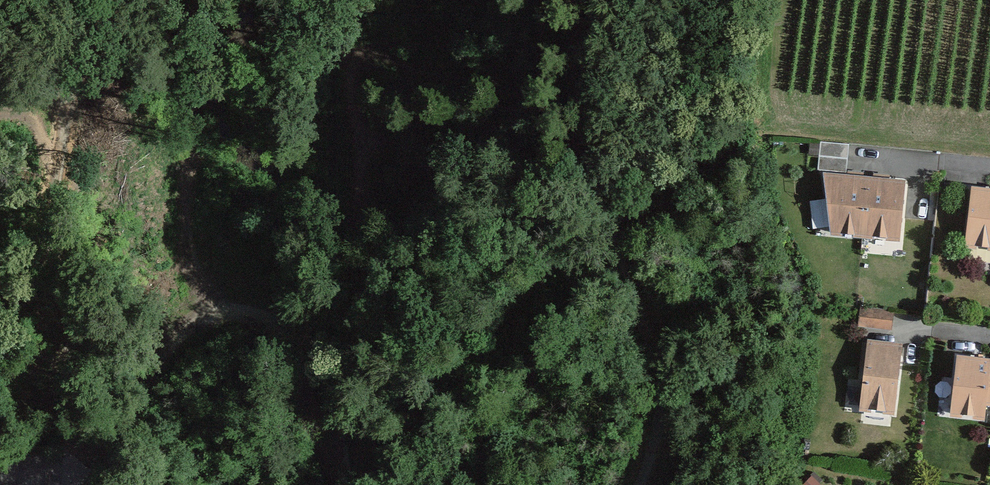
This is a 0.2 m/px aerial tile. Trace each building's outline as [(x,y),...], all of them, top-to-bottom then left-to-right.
[(847,145),(819,142),(817,170),(845,172),(847,145)] [(897,184),(825,181),(822,236),(895,240),(897,184)] [(970,189),(963,245),(989,248),(989,191),(970,189)] [(889,313),(858,309),(856,326),(887,330),(889,313)] [(894,349),(861,345),(855,410),(887,414),(894,349)] [(953,359),(948,416),(976,419),(978,404),(989,405),(989,373),(983,372),(984,362),(953,359)]
